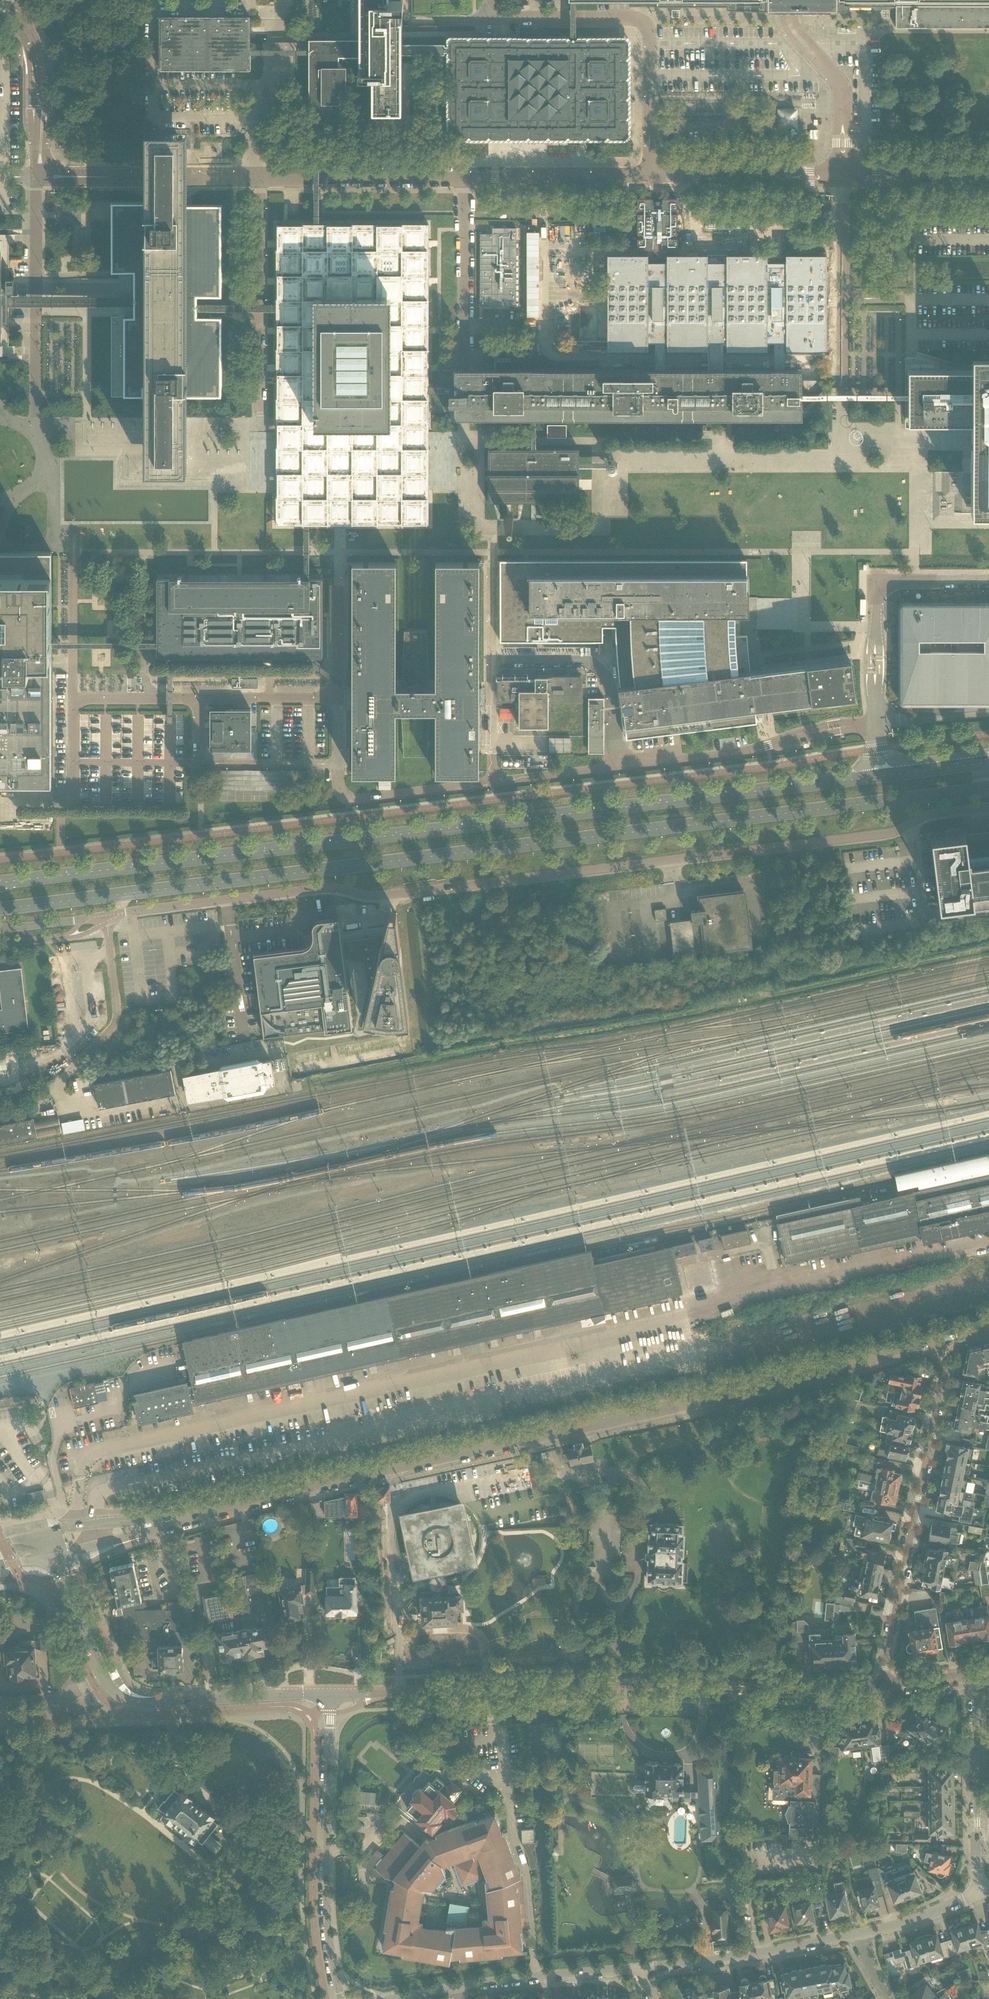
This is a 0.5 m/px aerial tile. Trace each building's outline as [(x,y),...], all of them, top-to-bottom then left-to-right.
[(361,35),(361,39),(361,40),(359,40),(359,39),(309,39),(309,50),(309,55),(309,57),(309,95),(309,109),(309,114),(309,134),(314,134),(319,134),(322,134),(341,134),(341,108),(341,104),(346,104),(346,69),(346,67),(343,67),(339,67),(339,57),(359,57),(361,57),(361,58),(362,58),(362,67),(359,67),(359,74),(373,74),(373,107),(401,107),(401,54),(401,53),(401,45),(401,35),(401,16),(400,16),(400,7),(403,7),(403,0),(401,0),(361,0),(361,35)] [(657,0),(657,2),(657,7),(669,7),(672,10),(675,10),(679,10),(682,7),(722,7),(726,7),(726,8),(729,11),(739,11),(768,11),(768,13),(768,14),(777,14),(778,14),(786,14),(790,14),(797,14),(836,14),(836,13),(836,11),(846,11),(849,8),(849,7),(872,7),(874,10),(875,10),(882,10),(889,10),(892,7),(896,7),(896,28),(988,28),(988,0),(831,0),(831,6),(816,6),(816,4),(816,1),(816,0),(623,0),(657,0)] [(160,17),(160,52),(160,70),(165,70),(170,70),(175,70),(180,70),(185,70),(190,70),(195,70),(200,70),(205,70),(210,70),(215,70),(220,70),(225,70),(230,70),(235,70),(250,70),(250,55),(250,50),(250,35),(250,27),(250,17),(244,17),(160,17)] [(451,42),(451,136),(625,136),(625,42),(579,42),(573,42),(451,42)] [(401,53),(451,53),(451,45),(401,45),(401,53)] [(777,108),(777,129),(798,129),(798,108),(777,108)] [(112,203),(112,273),(134,273),(134,275),(134,293),(134,296),(134,298),(135,299),(136,299),(136,300),(137,300),(137,301),(137,302),(136,303),(135,303),(135,304),(134,304),(134,306),(134,318),(124,318),(124,396),(124,397),(143,397),(143,392),(143,389),(148,389),(153,389),(153,412),(153,432),(153,436),(153,439),(153,461),(153,463),(153,471),(180,471),(180,463),(180,461),(180,432),(180,412),(180,389),(182,389),(182,397),(186,397),(186,398),(223,398),(222,350),(222,319),(221,318),(210,318),(197,318),(197,311),(197,304),(197,297),(220,297),(220,296),(220,206),(187,206),(187,200),(187,199),(187,187),(187,167),(187,165),(187,164),(187,132),(146,132),(146,167),(146,187),(146,198),(146,199),(146,203),(112,203)] [(677,209),(677,199),(662,199),(662,201),(653,201),(653,199),(637,199),(637,210),(640,210),(640,214),(637,214),(637,234),(640,234),(640,239),(637,239),(637,249),(652,249),(657,254),(657,258),(647,258),(647,257),(608,257),(607,258),(607,262),(607,283),(607,342),(607,343),(607,347),(608,347),(654,347),(665,347),(709,347),(720,347),(774,347),(785,347),(826,347),(826,343),(827,262),(826,262),(826,253),(786,253),(786,256),(786,258),(786,263),(767,263),(767,258),(766,258),(727,257),(726,258),(726,262),(707,262),(707,258),(707,257),(667,257),(667,249),(677,249),(677,239),(675,239),(675,234),(677,234),(677,214),(675,214),(675,209),(677,209)] [(276,374),(276,399),(276,412),(276,417),(276,424),(276,432),(276,438),(276,450),(276,475),(276,493),(276,500),(276,525),(302,525),(327,525),(352,525),(377,525),(403,525),(428,525),(428,524),(429,524),(429,500),(429,475),(429,450),(429,438),(429,425),(429,399),(429,393),(449,393),(449,400),(456,400),(456,392),(457,392),(457,391),(456,391),(456,388),(435,388),(435,385),(431,385),(429,385),(429,374),(429,349),(429,324),(429,299),(429,274),(429,249),(429,224),(428,224),(403,224),(377,224),(352,224),(327,224),(319,224),(314,224),(302,224),(276,224),(276,249),(276,274),(276,299),(276,304),(276,311),(276,324),(276,349),(276,374)] [(480,234),(480,306),(516,306),(516,228),(492,228),(492,234),(480,234)] [(538,232),(527,232),(527,316),(539,316),(538,232)] [(134,296),(2,297),(2,301),(2,306),(6,306),(134,306),(134,296)] [(654,347),(654,368),(665,368),(665,347),(654,347)] [(709,347),(710,368),(720,368),(720,347),(709,347)] [(774,347),(775,368),(785,368),(785,347),(774,347)] [(453,383),(453,385),(435,385),(435,388),(456,388),(456,391),(457,391),(457,392),(456,392),(456,400),(449,400),(449,405),(453,405),(453,419),(464,419),(532,419),(535,419),(718,419),(801,419),(802,400),(799,400),(799,399),(799,394),(799,393),(802,393),(802,368),(785,368),(775,368),(720,368),(710,368),(665,368),(654,368),(529,368),(529,348),(488,348),(488,368),(464,368),(453,368),(453,383)] [(908,422),(971,422),(971,424),(971,440),(971,448),(971,455),(971,512),(988,512),(988,371),(971,371),(908,371),(908,394),(908,399),(908,422)] [(547,438),(566,438),(566,437),(566,425),(547,425),(547,437),(547,438)] [(518,503),(524,503),(531,503),(533,503),(536,503),(579,503),(579,490),(579,480),(579,467),(579,463),(579,449),(536,449),(532,449),(488,449),(488,503),(494,503),(499,503),(506,503),(511,503),(518,503)] [(615,459),(609,459),(605,462),(605,463),(605,467),(605,468),(609,471),(615,471),(618,468),(618,462),(615,459)] [(502,520),(503,522),(504,523),(505,524),(506,525),(508,526),(509,526),(511,525),(512,524),(514,523),(515,522),(515,520),(515,519),(515,518),(515,517),(514,516),(513,514),(511,514),(510,513),(508,513),(506,514),(505,514),(504,516),(503,517),(503,518),(502,519),(502,520)] [(52,786),(52,670),(30,670),(30,661),(52,661),(52,653),(52,648),(52,647),(52,643),(52,642),(52,555),(52,552),(51,552),(51,555),(51,557),(45,557),(0,557),(0,786),(52,786)] [(747,570),(747,560),(742,560),(528,561),(524,561),(505,561),(505,560),(500,560),(500,565),(500,637),(500,642),(505,642),(505,641),(537,641),(544,641),(598,641),(598,642),(603,642),(603,608),(615,608),(615,616),(616,633),(616,650),(618,668),(620,685),(626,734),(626,739),(631,739),(631,738),(679,732),(752,723),(752,724),(757,723),(755,709),(773,706),(855,695),(854,688),(850,659),(750,671),(752,685),(744,686),(743,675),(742,664),(740,653),(741,653),(742,653),(742,652),(743,652),(743,651),(744,650),(744,649),(744,648),(744,647),(743,647),(743,646),(742,646),(741,646),(741,645),(740,645),(739,630),(739,625),(739,614),(739,598),(747,598),(747,576),(747,570)] [(352,562),(352,683),(352,687),(355,687),(355,694),(355,700),(355,711),(352,711),(352,774),(396,774),(396,711),(406,711),(406,718),(402,718),(404,756),(427,756),(429,718),(425,718),(425,712),(435,712),(435,774),(479,774),(479,755),(479,711),(476,711),(476,688),(479,688),(479,562),(435,562),(435,687),(425,687),(425,681),(429,681),(427,631),(404,631),(402,681),(406,681),(406,687),(396,687),(396,562),(352,562)] [(172,579),(157,579),(157,627),(157,643),(157,648),(157,658),(169,658),(174,658),(310,658),(321,658),(322,658),(322,657),(322,579),(314,579),(310,579),(303,579),(239,579),(172,579)] [(904,603),(903,603),(902,603),(902,604),(901,604),(901,605),(900,605),(900,606),(900,607),(899,608),(899,646),(899,700),(900,701),(900,702),(901,703),(901,704),(903,704),(904,704),(988,704),(988,603),(904,603)] [(352,683),(334,668),(321,658),(310,658),(334,676),(355,694),(355,687),(352,687),(352,683)] [(519,727),(536,727),(548,727),(548,701),(582,701),(582,684),(582,675),(497,675),(497,701),(519,701),(519,727)] [(259,687),(259,677),(233,676),(233,686),(259,687)] [(588,753),(604,753),(604,728),(604,698),(588,698),(588,728),(588,753)] [(210,736),(210,743),(210,751),(251,751),(251,710),(210,710),(210,730),(210,736)] [(564,753),(570,753),(570,738),(564,738),(564,737),(564,738),(556,738),(556,737),(555,737),(555,738),(549,738),(549,753),(555,753),(556,753),(564,753)] [(220,773),(220,800),(267,800),(267,790),(307,791),(307,780),(307,771),(220,770),(220,773)] [(897,844),(905,900),(901,900),(902,910),(938,905),(988,899),(988,837),(982,838),(982,837),(981,837),(981,836),(980,836),(980,835),(979,835),(978,835),(977,835),(976,835),(976,836),(975,837),(975,838),(975,839),(965,840),(964,833),(964,832),(930,836),(930,840),(897,844)] [(645,895),(665,894),(665,886),(640,887),(640,893),(645,893),(645,895)] [(670,922),(674,956),(750,946),(744,891),(699,896),(701,909),(691,910),(692,919),(670,922)] [(324,1029),(264,1036),(264,1037),(264,1039),(283,1037),(286,1055),(288,1055),(330,1046),(331,1046),(336,1045),(337,1045),(411,1030),(410,1022),(399,934),(399,931),(398,924),(397,918),(397,915),(395,901),(354,899),(341,900),(346,943),(347,955),(350,977),(346,978),(351,1018),(352,1029),(325,1032),(324,1029)] [(654,910),(656,921),(667,920),(666,909),(654,910)] [(292,951),(254,955),(259,999),(260,1009),(264,1036),(324,1029),(325,1032),(352,1029),(351,1018),(346,978),(343,954),(342,944),(341,937),(340,933),(339,921),(339,918),(320,921),(318,921),(316,922),(315,923),(313,925),(313,926),(312,928),(312,930),(313,935),(313,938),(315,951),(303,952),(293,954),(292,954),(292,951)] [(29,1030),(28,1028),(21,968),(0,970),(0,992),(2,1009),(0,1009),(0,1033),(29,1030)] [(219,1070),(185,1077),(190,1102),(224,1095),(229,1098),(265,1091),(268,1087),(275,1085),(271,1060),(261,1062),(257,1059),(222,1066),(219,1070)] [(171,1069),(104,1082),(95,1084),(99,1108),(175,1093),(171,1069)] [(62,1133),(59,1118),(34,1123),(34,1119),(0,1125),(0,1145),(62,1133)] [(85,1119),(63,1121),(64,1133),(87,1130),(85,1119)] [(896,1177),(897,1181),(898,1189),(912,1186),(918,1185),(919,1189),(988,1174),(988,1156),(896,1177)] [(851,1207),(860,1244),(921,1231),(924,1241),(988,1226),(988,1184),(915,1200),(913,1193),(851,1207)] [(860,1244),(851,1207),(776,1224),(785,1261),(860,1244)] [(721,1235),(724,1247),(748,1242),(745,1230),(721,1235)] [(699,1240),(701,1249),(713,1247),(711,1237),(699,1240)] [(696,1252),(694,1241),(593,1263),(592,1259),(590,1251),(183,1341),(183,1344),(191,1383),(133,1395),(139,1422),(191,1411),(189,1399),(683,1291),(675,1257),(696,1252)] [(967,1348),(962,1372),(965,1372),(964,1377),(967,1378),(975,1380),(976,1375),(978,1369),(986,1367),(981,1345),(967,1348)] [(890,1373),(888,1381),(898,1383),(896,1391),(918,1396),(918,1395),(918,1394),(919,1393),(920,1389),(919,1388),(919,1387),(920,1387),(920,1386),(918,1386),(920,1377),(919,1376),(919,1375),(914,1374),(915,1369),(914,1369),(915,1365),(904,1367),(903,1373),(905,1374),(905,1376),(890,1373)] [(959,1387),(961,1389),(961,1392),(988,1397),(988,1391),(984,1390),(985,1385),(981,1385),(980,1384),(980,1383),(971,1381),(961,1379),(959,1387)] [(75,1408),(99,1402),(94,1382),(84,1385),(70,1388),(75,1408)] [(852,1389),(849,1398),(857,1400),(859,1401),(861,1392),(852,1389)] [(888,1389),(886,1401),(892,1402),(891,1405),(913,1409),(914,1405),(916,1405),(916,1403),(917,1402),(918,1399),(917,1397),(917,1396),(918,1396),(896,1391),(888,1389)] [(956,1403),(978,1408),(984,1409),(985,1403),(988,1404),(988,1397),(961,1392),(960,1394),(958,1396),(956,1403)] [(849,1398),(847,1405),(856,1407),(857,1400),(849,1398)] [(956,1403),(955,1410),(956,1413),(956,1415),(987,1422),(988,1415),(977,1413),(978,1408),(956,1403)] [(889,1417),(882,1416),(881,1423),(912,1429),(914,1417),(898,1414),(898,1412),(890,1410),(889,1417)] [(956,1415),(955,1418),(953,1420),(951,1427),(974,1432),(975,1426),(988,1429),(988,1422),(987,1422),(956,1415)] [(888,1432),(886,1442),(904,1446),(905,1441),(909,1442),(912,1429),(881,1423),(879,1430),(884,1431),(888,1432)] [(568,1449),(570,1459),(570,1463),(593,1459),(590,1444),(583,1446),(582,1441),(574,1443),(574,1447),(568,1449)] [(838,1442),(836,1449),(857,1454),(858,1446),(838,1442)] [(904,1446),(886,1442),(884,1449),(878,1447),(876,1454),(906,1459),(908,1447),(904,1446)] [(946,1452),(946,1455),(947,1456),(946,1457),(971,1462),(971,1460),(972,1454),(973,1449),(968,1448),(959,1446),(949,1444),(948,1450),(946,1452)] [(873,1457),(872,1463),(883,1466),(885,1460),(876,1458),(873,1457)] [(946,1457),(944,1472),(963,1476),(963,1473),(968,1474),(971,1462),(946,1457)] [(858,1471),(857,1479),(858,1479),(897,1487),(898,1482),(901,1483),(902,1475),(899,1475),(899,1474),(893,1472),(892,1472),(892,1469),(882,1467),(877,1466),(875,1475),(858,1471)] [(944,1472),(941,1486),(965,1491),(967,1480),(962,1479),(963,1476),(944,1472)] [(897,1488),(858,1480),(856,1488),(872,1491),(870,1499),(874,1499),(874,1501),(876,1502),(876,1501),(885,1503),(886,1500),(887,1500),(894,1501),(894,1500),(897,1501),(898,1493),(896,1493),(897,1488)] [(939,1493),(938,1499),(962,1504),(970,1506),(971,1501),(963,1499),(965,1491),(941,1486),(940,1487),(939,1488),(938,1491),(939,1493)] [(376,1501),(371,1502),(360,1502),(360,1517),(374,1517),(374,1502),(390,1501),(390,1488),(388,1488),(388,1487),(387,1487),(387,1488),(376,1488),(376,1501)] [(42,1491),(26,1495),(29,1506),(45,1502),(42,1491)] [(336,1499),(325,1501),(325,1516),(337,1515),(346,1515),(346,1516),(357,1516),(356,1493),(345,1493),(346,1497),(336,1499)] [(938,1499),(938,1501),(936,1502),(935,1505),(936,1507),(936,1509),(946,1511),(955,1513),(960,1514),(961,1514),(959,1521),(971,1524),(974,1507),(970,1506),(962,1504),(938,1499)] [(864,1500),(863,1507),(875,1509),(875,1508),(876,1502),(866,1500),(864,1500)] [(842,1509),(859,1512),(860,1506),(843,1502),(842,1508),(842,1509)] [(408,1516),(408,1514),(407,1514),(408,1516),(404,1517),(405,1520),(403,1520),(404,1521),(405,1521),(406,1527),(405,1527),(405,1528),(407,1528),(408,1534),(406,1534),(407,1535),(408,1535),(409,1541),(408,1541),(408,1542),(410,1542),(411,1548),(409,1548),(410,1549),(411,1549),(412,1555),(411,1556),(413,1556),(414,1562),(412,1563),(413,1563),(414,1563),(415,1569),(414,1570),(416,1570),(416,1573),(420,1573),(420,1574),(421,1574),(420,1572),(427,1571),(427,1573),(428,1572),(427,1571),(434,1570),(434,1571),(435,1571),(434,1569),(441,1568),(441,1570),(442,1569),(441,1568),(448,1567),(448,1568),(449,1568),(448,1566),(455,1565),(455,1567),(456,1566),(456,1565),(462,1564),(462,1565),(463,1565),(463,1563),(469,1562),(469,1564),(470,1563),(470,1562),(473,1561),(472,1558),(474,1557),(472,1557),(471,1551),(472,1550),(471,1550),(469,1544),(471,1543),(469,1543),(468,1537),(469,1536),(468,1536),(466,1530),(468,1529),(466,1529),(465,1523),(466,1522),(465,1522),(463,1516),(465,1515),(463,1515),(462,1509),(463,1508),(462,1508),(461,1504),(457,1505),(457,1504),(457,1505),(450,1507),(450,1505),(450,1507),(443,1508),(443,1507),(443,1508),(436,1510),(436,1508),(435,1508),(436,1510),(429,1511),(429,1510),(428,1510),(429,1511),(422,1513),(422,1511),(421,1511),(422,1513),(415,1514),(415,1513),(414,1513),(415,1514),(408,1516)] [(855,1514),(853,1525),(856,1526),(854,1535),(862,1536),(862,1535),(866,1535),(866,1537),(872,1538),(873,1537),(878,1538),(888,1540),(888,1538),(890,1537),(890,1532),(889,1531),(891,1521),(884,1520),(884,1517),(875,1515),(871,1514),(871,1515),(864,1514),(864,1515),(855,1514)] [(648,1559),(648,1580),(650,1580),(650,1581),(651,1581),(652,1581),(652,1582),(653,1582),(654,1582),(655,1582),(656,1582),(656,1581),(657,1581),(658,1581),(658,1580),(660,1580),(661,1582),(667,1582),(669,1581),(672,1581),(672,1582),(673,1582),(674,1582),(674,1583),(675,1583),(676,1583),(677,1583),(678,1583),(679,1582),(680,1582),(680,1581),(682,1581),(682,1575),(687,1575),(688,1562),(682,1562),(682,1561),(681,1561),(681,1555),(683,1555),(684,1534),(682,1534),(683,1524),(672,1524),(672,1522),(662,1522),(662,1523),(652,1523),(651,1533),(650,1533),(649,1553),(650,1553),(650,1559),(648,1559)] [(929,1537),(948,1541),(949,1541),(949,1543),(956,1544),(956,1543),(960,1543),(962,1533),(956,1532),(957,1529),(950,1527),(932,1523),(929,1537)] [(848,1537),(846,1546),(852,1547),(851,1548),(857,1549),(856,1554),(864,1556),(863,1563),(882,1567),(885,1554),(877,1553),(877,1551),(865,1549),(867,1541),(857,1539),(856,1539),(848,1537)] [(925,1559),(924,1565),(928,1566),(944,1569),(945,1564),(952,1565),(952,1567),(958,1568),(959,1563),(957,1563),(959,1556),(948,1553),(948,1552),(935,1549),(936,1548),(933,1548),(933,1549),(929,1548),(929,1550),(927,1550),(926,1555),(928,1556),(928,1558),(927,1559),(925,1559)] [(970,1560),(968,1569),(977,1568),(978,1562),(970,1560)] [(150,1636),(164,1635),(166,1635),(165,1631),(182,1630),(180,1601),(169,1602),(169,1609),(165,1609),(165,1608),(142,1609),(140,1600),(141,1600),(134,1562),(110,1567),(118,1605),(120,1605),(121,1608),(117,1608),(118,1615),(122,1614),(128,1639),(150,1638),(150,1636)] [(860,1579),(879,1583),(880,1579),(881,1580),(883,1570),(882,1570),(882,1567),(863,1563),(861,1573),(853,1571),(852,1577),(860,1579)] [(944,1569),(928,1566),(924,1565),(923,1571),(925,1571),(924,1576),(922,1575),(921,1581),(923,1581),(923,1583),(926,1584),(926,1585),(928,1585),(929,1584),(941,1587),(942,1585),(953,1587),(954,1579),(949,1578),(950,1576),(943,1574),(944,1569)] [(985,1567),(978,1568),(978,1569),(979,1569),(981,1584),(982,1584),(987,1583),(985,1567)] [(279,1588),(283,1610),(285,1619),(299,1617),(299,1614),(301,1614),(299,1602),(303,1602),(302,1593),(307,1593),(315,1593),(315,1571),(307,1571),(307,1575),(306,1575),(305,1584),(302,1585),(302,1584),(279,1588)] [(248,1627),(240,1629),(245,1656),(246,1656),(248,1656),(249,1656),(251,1656),(252,1655),(253,1654),(255,1654),(254,1653),(263,1652),(263,1655),(273,1653),(268,1626),(263,1627),(261,1612),(264,1611),(263,1601),(262,1602),(260,1592),(259,1592),(258,1583),(257,1583),(256,1574),(233,1577),(235,1587),(236,1587),(237,1596),(238,1596),(239,1605),(240,1605),(242,1614),(246,1614),(248,1627)] [(423,1591),(424,1613),(425,1623),(427,1623),(430,1624),(433,1624),(435,1622),(438,1622),(438,1623),(440,1623),(440,1622),(442,1622),(445,1623),(447,1623),(450,1621),(459,1621),(462,1621),(461,1616),(462,1616),(462,1611),(461,1611),(460,1596),(441,1597),(440,1591),(442,1591),(443,1590),(443,1589),(444,1588),(445,1588),(445,1586),(446,1585),(446,1584),(446,1583),(446,1582),(446,1581),(445,1580),(444,1578),(443,1577),(442,1576),(441,1576),(440,1575),(438,1575),(437,1575),(435,1575),(434,1576),(433,1577),(431,1578),(431,1579),(430,1579),(430,1580),(429,1581),(429,1582),(429,1583),(429,1584),(429,1585),(429,1586),(430,1586),(430,1587),(430,1588),(431,1588),(431,1589),(432,1590),(433,1590),(433,1591),(423,1591)] [(327,1601),(326,1603),(326,1608),(327,1609),(327,1614),(337,1614),(340,1617),(345,1617),(347,1614),(357,1614),(357,1577),(339,1577),(339,1586),(328,1586),(328,1596),(327,1596),(327,1601)] [(846,1591),(845,1597),(853,1599),(855,1600),(857,1593),(868,1595),(869,1594),(877,1595),(879,1583),(860,1579),(855,1578),(854,1585),(851,1584),(849,1592),(846,1591)] [(980,1584),(982,1597),(988,1595),(988,1593),(987,1583),(982,1584),(981,1584),(980,1584)] [(245,1656),(240,1629),(238,1615),(232,1616),(228,1593),(204,1597),(209,1620),(217,1619),(219,1633),(217,1633),(221,1657),(223,1657),(223,1659),(225,1661),(226,1662),(229,1661),(231,1660),(231,1658),(231,1655),(232,1655),(232,1654),(243,1652),(244,1656),(245,1656)] [(836,1596),(836,1604),(852,1607),(853,1599),(845,1597),(836,1596)] [(826,1602),(825,1613),(834,1613),(835,1603),(826,1602)] [(967,1617),(968,1619),(971,1638),(983,1637),(984,1641),(985,1642),(988,1641),(988,1614),(987,1604),(966,1607),(967,1617)] [(913,1653),(926,1651),(937,1649),(937,1648),(943,1647),(936,1607),(915,1611),(918,1630),(909,1631),(911,1643),(908,1643),(906,1646),(907,1650),(909,1652),(913,1651),(913,1653)] [(971,1638),(968,1619),(967,1617),(960,1618),(960,1619),(955,1620),(954,1611),(946,1612),(947,1620),(946,1621),(950,1643),(951,1646),(952,1647),(958,1646),(959,1645),(959,1641),(959,1640),(971,1638)] [(793,1622),(794,1640),(804,1639),(804,1635),(807,1634),(807,1629),(808,1629),(808,1624),(803,1620),(798,1620),(798,1622),(793,1622)] [(834,1626),(832,1626),(832,1630),(834,1663),(836,1663),(838,1664),(841,1664),(843,1663),(856,1662),(855,1649),(855,1642),(854,1633),(851,1633),(852,1629),(834,1626)] [(166,1635),(164,1635),(164,1645),(158,1645),(159,1657),(153,1657),(152,1658),(153,1666),(153,1667),(159,1667),(162,1670),(184,1668),(182,1630),(165,1631),(166,1635)] [(832,1630),(810,1631),(810,1639),(810,1640),(811,1661),(811,1662),(812,1662),(812,1663),(813,1663),(814,1664),(825,1663),(826,1666),(832,1666),(833,1663),(834,1663),(832,1630)] [(6,1653),(5,1654),(5,1659),(6,1660),(7,1674),(12,1674),(12,1678),(15,1678),(16,1680),(21,1679),(22,1678),(24,1678),(24,1675),(35,1675),(34,1653),(35,1652),(35,1650),(34,1649),(34,1648),(37,1647),(37,1648),(46,1647),(45,1634),(35,1635),(35,1639),(27,1640),(23,1640),(23,1647),(11,1648),(11,1651),(6,1651),(6,1653)] [(919,1735),(922,1738),(936,1721),(930,1716),(928,1716),(928,1712),(925,1712),(924,1711),(920,1711),(919,1713),(917,1713),(918,1719),(907,1733),(916,1739),(919,1735)] [(859,1720),(857,1721),(861,1750),(871,1749),(871,1743),(881,1742),(878,1726),(875,1726),(874,1718),(865,1720),(863,1718),(860,1719),(859,1720)] [(861,1750),(857,1721),(856,1721),(854,1719),(851,1720),(849,1722),(841,1723),(842,1731),(838,1731),(841,1749),(851,1748),(852,1752),(861,1750)] [(936,1721),(922,1738),(926,1741),(923,1745),(931,1751),(941,1737),(948,1737),(947,1734),(949,1733),(948,1729),(947,1728),(946,1726),(942,1726),(942,1725),(936,1721)] [(880,1742),(871,1743),(871,1749),(873,1763),(890,1760),(891,1760),(889,1745),(888,1745),(888,1744),(880,1745),(880,1742)] [(908,1748),(912,1751),(918,1743),(916,1742),(914,1745),(912,1744),(908,1748)] [(829,1762),(837,1763),(838,1748),(830,1747),(829,1762)] [(773,1779),(773,1799),(790,1800),(790,1805),(788,1805),(785,1813),(788,1822),(789,1822),(788,1837),(812,1838),(812,1839),(817,1840),(818,1827),(819,1827),(819,1825),(818,1825),(820,1784),(820,1774),(810,1773),(810,1758),(789,1757),(788,1756),(784,1756),(783,1757),(780,1757),(780,1769),(774,1769),(773,1779)] [(634,1784),(634,1786),(634,1788),(636,1789),(637,1790),(646,1790),(646,1793),(673,1793),(672,1798),(690,1798),(690,1797),(690,1792),(690,1781),(686,1781),(686,1778),(683,1778),(683,1764),(680,1764),(680,1763),(674,1763),(674,1764),(659,1764),(659,1762),(647,1761),(647,1763),(646,1763),(646,1781),(638,1781),(636,1781),(635,1782),(634,1784)] [(925,1777),(925,1786),(930,1786),(952,1785),(952,1784),(954,1783),(954,1779),(952,1778),(952,1769),(945,1770),(945,1767),(937,1768),(937,1770),(928,1770),(928,1777),(925,1777)] [(690,1792),(690,1797),(691,1797),(691,1798),(695,1798),(696,1798),(697,1798),(698,1798),(699,1798),(700,1816),(701,1840),(712,1839),(712,1840),(721,1840),(717,1768),(708,1769),(709,1778),(709,1780),(708,1782),(708,1784),(707,1786),(706,1787),(707,1788),(702,1793),(701,1790),(700,1791),(699,1791),(697,1791),(696,1791),(695,1791),(691,1791),(691,1792),(690,1792)] [(387,1858),(389,1860),(388,1861),(380,1855),(373,1863),(380,1870),(380,1871),(378,1869),(377,1870),(379,1872),(385,1876),(388,1877),(394,1878),(397,1879),(395,1887),(392,1887),(385,1929),(387,1929),(387,1931),(385,1931),(384,1937),(386,1938),(386,1939),(385,1942),(390,1949),(393,1949),(395,1949),(394,1951),(400,1952),(401,1950),(403,1951),(402,1954),(414,1956),(450,1962),(451,1955),(459,1954),(460,1957),(502,1953),(502,1950),(504,1950),(504,1952),(511,1952),(510,1950),(512,1950),(515,1949),(520,1943),(520,1940),(519,1931),(519,1930),(525,1930),(526,1930),(521,1883),(519,1876),(518,1874),(516,1870),(515,1870),(513,1865),(515,1865),(514,1863),(503,1834),(502,1832),(501,1832),(497,1823),(496,1821),(489,1817),(486,1818),(477,1821),(476,1820),(436,1835),(434,1827),(440,1820),(438,1818),(439,1817),(439,1818),(440,1817),(444,1812),(445,1811),(444,1811),(445,1810),(447,1812),(449,1809),(453,1812),(456,1808),(452,1805),(455,1802),(452,1800),(461,1789),(452,1782),(448,1787),(444,1783),(437,1777),(436,1777),(431,1783),(431,1782),(429,1781),(422,1790),(420,1788),(419,1789),(418,1789),(416,1790),(415,1790),(414,1792),(413,1793),(413,1794),(412,1796),(413,1797),(412,1798),(414,1800),(407,1808),(414,1814),(428,1826),(433,1839),(429,1840),(427,1838),(427,1839),(421,1846),(414,1840),(407,1834),(406,1835),(408,1836),(404,1842),(402,1840),(401,1841),(403,1842),(399,1847),(397,1846),(396,1846),(398,1848),(394,1853),(392,1852),(394,1854),(389,1859),(387,1858)] [(925,1792),(925,1801),(953,1801),(952,1785),(930,1786),(925,1786),(928,1786),(928,1792),(925,1792)] [(195,1840),(196,1840),(202,1844),(215,1854),(222,1846),(209,1835),(218,1824),(212,1819),(213,1818),(212,1818),(214,1816),(205,1808),(204,1810),(191,1799),(192,1798),(183,1790),(182,1792),(181,1791),(171,1804),(164,1799),(158,1807),(164,1812),(163,1813),(164,1814),(163,1815),(172,1822),(173,1821),(177,1824),(176,1825),(182,1830),(183,1829),(186,1832),(185,1833),(195,1840)] [(356,1791),(355,1801),(359,1801),(375,1803),(376,1793),(360,1791),(356,1791)] [(926,1816),(953,1816),(953,1801),(925,1801),(926,1810),(929,1810),(929,1816),(926,1816)] [(929,1816),(926,1816),(926,1825),(929,1825),(929,1832),(936,1832),(936,1834),(946,1834),(946,1832),(953,1831),(953,1823),(954,1822),(954,1819),(953,1817),(953,1816),(929,1816)] [(531,1870),(536,1865),(534,1828),(521,1829),(522,1843),(528,1857),(531,1870)] [(896,1851),(907,1851),(907,1844),(896,1843),(896,1851)] [(924,1866),(929,1867),(928,1869),(937,1871),(936,1872),(937,1875),(941,1877),(943,1876),(945,1875),(946,1872),(948,1872),(950,1863),(948,1863),(950,1855),(932,1851),(926,1850),(924,1859),(926,1859),(924,1866)] [(911,1860),(909,1862),(909,1864),(915,1869),(918,1865),(911,1860)] [(904,1868),(898,1870),(908,1896),(909,1895),(910,1896),(911,1896),(912,1896),(913,1896),(913,1895),(914,1895),(914,1894),(916,1893),(916,1892),(920,1891),(921,1889),(919,1885),(920,1885),(917,1876),(916,1876),(914,1870),(912,1871),(911,1867),(907,1864),(903,1866),(904,1868)] [(866,1876),(854,1879),(858,1894),(860,1903),(862,1903),(863,1908),(871,1906),(871,1908),(878,1906),(877,1904),(878,1904),(878,1902),(876,1894),(883,1892),(880,1882),(877,1870),(877,1868),(876,1866),(875,1867),(867,1869),(871,1883),(868,1884),(866,1876)] [(889,1880),(886,1872),(877,1868),(880,1882),(887,1880),(889,1880)] [(908,1896),(898,1870),(892,1872),(892,1870),(886,1872),(889,1880),(887,1880),(889,1886),(888,1886),(891,1895),(892,1895),(893,1899),(895,1900),(899,1898),(900,1899),(901,1898),(902,1899),(903,1899),(904,1899),(905,1898),(906,1897),(906,1896),(908,1896)] [(613,1880),(614,1889),(633,1888),(633,1879),(613,1880)] [(836,1892),(826,1894),(828,1906),(831,1916),(832,1916),(834,1917),(838,1916),(839,1914),(848,1912),(846,1904),(848,1903),(846,1894),(843,1881),(837,1882),(834,1883),(836,1892)] [(791,1895),(794,1913),(796,1922),(798,1922),(798,1924),(802,1923),(802,1921),(803,1921),(804,1923),(814,1921),(812,1908),(814,1907),(814,1906),(821,1905),(822,1891),(807,1894),(807,1892),(804,1893),(803,1890),(791,1893),(792,1895),(791,1895)] [(758,1916),(759,1916),(767,1914),(770,1930),(781,1928),(781,1926),(788,1924),(784,1907),(777,1908),(775,1898),(758,1901),(757,1901),(758,1916)] [(714,1934),(714,1937),(728,1936),(726,1908),(713,1909),(713,1917),(712,1917),(713,1935),(714,1934)] [(964,1923),(966,1931),(971,1946),(977,1944),(977,1946),(980,1947),(984,1946),(985,1948),(985,1949),(988,1948),(988,1938),(988,1935),(987,1932),(982,1934),(981,1931),(978,1922),(972,1923),(972,1922),(970,1922),(968,1922),(966,1922),(964,1923)] [(955,1941),(948,1943),(952,1956),(964,1952),(965,1950),(964,1948),(971,1946),(964,1923),(962,1924),(960,1925),(958,1926),(956,1927),(957,1928),(951,1930),(955,1941)] [(744,1933),(743,1933),(744,1941),(751,1941),(750,1932),(749,1933),(749,1929),(743,1930),(744,1933)] [(925,1935),(923,1935),(930,1958),(943,1954),(945,1958),(952,1956),(948,1943),(941,1945),(937,1934),(932,1936),(931,1934),(929,1934),(927,1934),(925,1935)] [(930,1958),(923,1935),(921,1936),(919,1937),(917,1938),(916,1939),(916,1941),(911,1942),(913,1949),(901,1953),(900,1949),(893,1951),(896,1963),(904,1961),(906,1968),(919,1964),(919,1962),(930,1958)] [(836,1964),(828,1965),(833,1993),(850,1990),(849,1985),(851,1985),(849,1973),(847,1973),(845,1964),(843,1965),(841,1964),(836,1965),(836,1964)] [(826,1965),(814,1967),(818,1996),(819,1996),(818,1992),(823,1991),(824,1995),(833,1993),(828,1965),(827,1965),(826,1965)] [(814,1967),(799,1969),(803,1993),(809,1993),(809,1997),(818,1996),(814,1967)] [(799,1969),(793,1970),(790,1973),(783,1974),(783,1979),(782,1979),(783,1981),(782,1981),(784,1991),(786,1991),(787,1997),(794,1995),(795,1998),(803,1998),(804,1998),(803,1993),(799,1969)] [(984,1970),(979,1971),(981,1979),(988,1977),(988,1972),(984,1970)] [(965,1971),(957,1974),(959,1980),(967,1977),(965,1971)] [(754,1983),(757,1998),(764,1998),(771,1997),(775,1998),(778,1998),(777,1996),(774,1979),(768,1980),(768,1979),(767,1979),(766,1976),(764,1975),(761,1975),(759,1977),(760,1980),(759,1981),(759,1982),(754,1983)] [(935,1994),(931,1989),(932,1988),(933,1985),(929,1981),(932,1979),(929,1975),(925,1976),(915,1984),(919,1989),(910,1996),(912,1998),(928,1998),(935,1994)] [(754,1983),(750,1983),(750,1982),(749,1982),(748,1980),(746,1978),(743,1979),(741,1981),(742,1983),(740,1984),(743,1998),(757,1998),(754,1983)] [(710,1998),(740,1998),(739,1990),(731,1992),(730,1990),(730,1991),(729,1988),(730,1987),(730,1986),(724,1987),(724,1985),(707,1987),(707,1988),(708,1992),(709,1992),(710,1998)] [(709,1992),(708,1992),(707,1988),(694,1991),(693,1989),(692,1990),(689,1989),(686,1991),(686,1992),(683,1993),(687,1998),(710,1998),(709,1992)]
